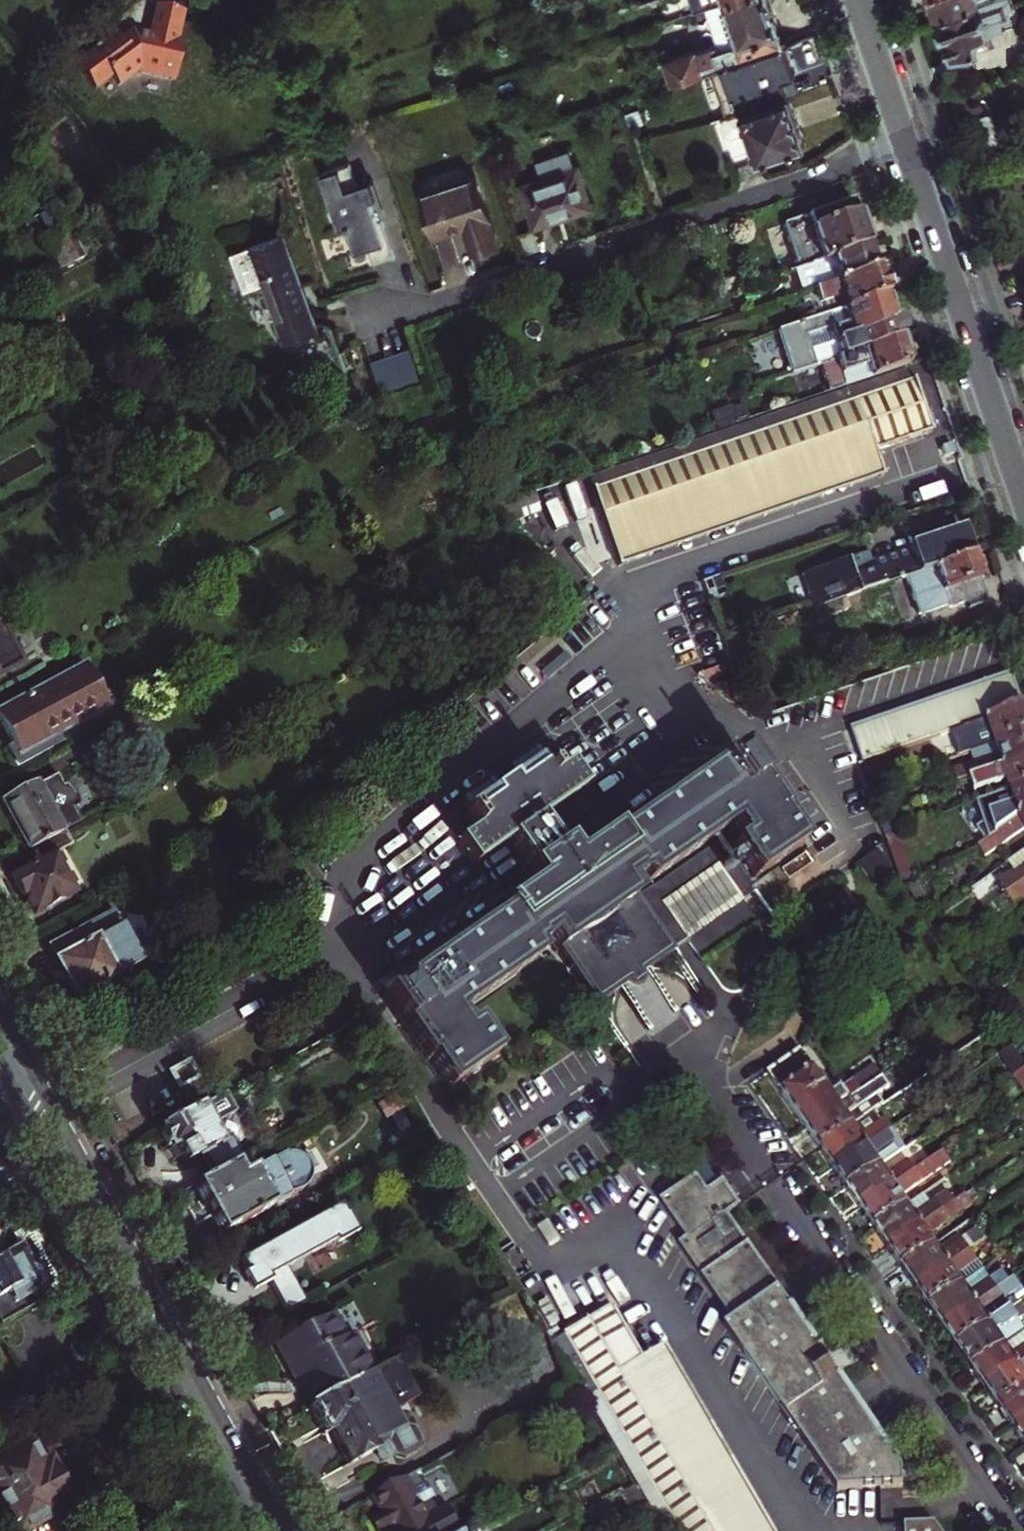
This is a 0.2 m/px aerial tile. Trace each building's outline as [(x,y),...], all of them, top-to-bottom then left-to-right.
[(84,54),(104,83),(122,70),(130,80),(150,65),(190,71),(194,26),(189,26),(192,0),(162,0),(159,28),(144,26),(141,22),(131,30),(127,24),(84,54)] [(746,36),(733,41),(730,32),(722,34),(672,51),(679,73),(792,36),(789,28),(782,7),(780,0),(734,0),(746,36)] [(734,0),(710,0),(722,34),(730,32),(733,41),(746,36),(734,0)] [(990,2),(989,0),(927,0),(929,8),(933,22),(936,21),(990,2)] [(949,59),(989,44),(985,32),(1017,22),(1013,8),(1010,0),(996,0),(990,2),(936,21),(943,43),(949,59)] [(1017,22),(1019,28),(1023,26),(1023,3),(1013,8),(1017,22)] [(738,106),(733,111),(736,122),(744,124),(759,119),(769,149),(815,133),(799,86),(776,94),(738,106)] [(362,177),(355,156),(326,166),(346,220),(353,217),(363,243),(375,239),(382,257),(391,253),(402,249),(388,211),(392,210),(379,174),(377,175),(376,172),(362,177)] [(531,178),(544,218),(576,207),(598,199),(585,159),(531,178)] [(487,170),(428,187),(440,226),(459,221),(473,217),(482,241),(507,234),(487,170)] [(790,217),(795,231),(864,207),(861,200),(859,193),(790,217)] [(46,223),(75,220),(67,206),(44,220),(46,223)] [(818,249),(820,256),(875,238),(869,221),(864,207),(795,231),(803,254),(818,249)] [(89,244),(75,220),(46,223),(65,256),(89,244)] [(298,226),(245,244),(257,279),(275,273),(295,335),(330,323),(324,306),(298,226)] [(801,263),(809,287),(883,262),(879,249),(875,238),(820,256),(801,263)] [(883,262),(809,287),(811,295),(824,291),(826,296),(834,294),(838,305),(892,287),(887,273),(883,262)] [(799,366),(821,359),(899,332),(893,316),(901,313),(898,306),(892,287),(838,305),(817,312),(784,323),(799,366)] [(838,305),(834,294),(826,296),(824,291),(811,295),(817,312),(838,305)] [(830,386),(916,356),(911,343),(906,330),(899,332),(821,359),(830,386)] [(404,352),(368,364),(373,375),(379,392),(414,381),(404,352)] [(595,466),(601,481),(921,368),(916,356),(830,386),(595,466)] [(939,420),(921,368),(601,481),(611,506),(630,555),(893,463),(885,439),(939,420)] [(958,435),(947,438),(950,449),(961,445),(958,435)] [(604,564),(630,555),(611,506),(587,515),(604,564)] [(784,577),(793,607),(894,573),(978,545),(975,534),(970,520),(916,538),(919,545),(858,565),(858,564),(853,565),(850,555),(784,577)] [(985,565),(978,545),(894,573),(904,605),(953,589),(955,597),(992,585),(985,565)] [(8,609),(0,614),(0,666),(30,648),(8,609)] [(33,750),(60,735),(57,729),(110,702),(101,686),(109,682),(94,654),(8,700),(19,723),(33,750)] [(1023,697),(1023,679),(1019,664),(855,718),(865,750),(946,723),(1023,697)] [(946,723),(949,731),(971,725),(976,741),(1023,725),(1023,697),(946,723)] [(976,741),(979,751),(958,758),(963,772),(975,768),(1009,757),(1010,760),(1023,756),(1023,725),(976,741)] [(556,730),(448,807),(481,855),(516,831),(544,871),(510,895),(513,900),(392,986),(436,1049),(438,1047),(460,1078),(507,1045),(484,1013),(476,1018),(466,1004),(550,944),(545,937),(558,928),(604,992),(634,973),(632,971),(635,969),(638,973),(643,975),(647,972),(652,969),(652,965),(648,960),(652,958),(653,959),(681,939),(634,872),(649,864),(654,870),(738,812),(747,827),(740,832),(762,864),(809,832),(787,801),(789,799),(745,736),(621,823),(618,818),(580,845),(575,839),(568,844),(546,810),(591,778),(556,730)] [(975,768),(979,779),(988,776),(1011,768),(1015,780),(1023,777),(1023,756),(1010,760),(1009,757),(975,768)] [(26,813),(39,839),(42,837),(71,822),(93,810),(83,793),(88,790),(79,773),(76,775),(69,764),(49,775),(46,770),(12,789),(26,813)] [(885,771),(873,774),(879,790),(890,787),(885,771)] [(996,812),(1004,823),(1004,822),(1023,807),(1023,777),(1015,780),(997,786),(1004,806),(996,812)] [(580,845),(618,818),(591,778),(546,810),(568,844),(575,839),(580,845)] [(1004,822),(1004,823),(995,826),(1001,838),(1023,828),(1023,807),(1004,822)] [(886,811),(890,821),(900,818),(897,808),(886,811)] [(900,818),(890,821),(894,835),(905,832),(900,818)] [(71,822),(42,837),(49,850),(22,865),(29,878),(34,889),(39,887),(47,903),(90,880),(69,840),(78,835),(71,822)] [(750,886),(762,877),(726,826),(648,881),(684,932),(696,924),(729,969),(782,932),(750,886)] [(1014,852),(1020,861),(1004,873),(1012,884),(1023,876),(1023,845),(1014,852)] [(1012,884),(991,899),(1001,913),(1022,899),(1020,896),(1023,893),(1023,876),(1012,884)] [(124,896),(58,932),(73,960),(87,985),(153,950),(124,896)] [(1002,1008),(994,997),(985,1004),(992,1015),(1002,1008)] [(773,1059),(810,1111),(826,1100),(829,1105),(845,1093),(844,1090),(865,1075),(859,1065),(850,1071),(845,1071),(835,1079),(831,1072),(833,1068),(826,1058),(821,1058),(805,1037),(773,1059)] [(219,1069),(205,1043),(182,1055),(196,1081),(219,1069)] [(822,1128),(826,1134),(859,1110),(853,1102),(873,1087),(888,1076),(879,1065),(865,1075),(844,1090),(845,1093),(829,1105),(826,1100),(810,1111),(822,1128)] [(188,1135),(191,1142),(196,1153),(215,1143),(226,1163),(248,1151),(258,1146),(245,1121),(230,1129),(222,1113),(249,1099),(238,1079),(171,1116),(183,1137),(188,1135)] [(853,1102),(859,1110),(879,1095),(873,1087),(853,1102)] [(879,1095),(859,1110),(866,1120),(887,1105),(879,1095)] [(917,1098),(902,1109),(910,1120),(926,1109),(917,1098)] [(872,1130),(894,1115),(887,1105),(866,1120),(859,1110),(826,1134),(836,1149),(838,1152),(855,1141),(857,1144),(875,1134),(872,1130)] [(850,1167),(853,1172),(886,1149),(881,1141),(906,1123),(898,1112),(894,1115),(872,1130),(875,1134),(857,1144),(855,1141),(838,1152),(850,1167)] [(899,1169),(937,1143),(931,1134),(893,1159),(886,1149),(853,1172),(863,1187),(867,1192),(883,1180),(886,1184),(901,1173),(899,1169)] [(208,1173),(224,1202),(233,1220),(304,1182),(304,1180),(307,1179),(311,1178),(315,1176),(318,1174),(320,1171),(322,1167),(323,1163),(324,1158),(322,1153),(321,1149),(319,1147),(316,1144),(312,1142),(309,1141),(307,1140),(304,1139),(303,1137),(255,1163),(248,1151),(226,1163),(208,1173)] [(944,1154),(937,1143),(899,1169),(901,1173),(886,1184),(883,1180),(867,1192),(877,1206),(880,1211),(913,1187),(908,1180),(944,1154)] [(848,1477),(910,1475),(909,1457),(728,1204),(744,1193),(720,1159),(705,1171),(700,1164),(671,1184),(699,1224),(684,1235),(735,1308),(731,1311),(848,1477)] [(927,1208),(950,1192),(941,1183),(920,1198),(913,1187),(880,1211),(890,1225),(893,1230),(910,1218),(913,1221),(929,1211),(927,1208)] [(960,1185),(950,1192),(927,1208),(929,1211),(913,1221),(910,1218),(893,1230),(895,1232),(904,1244),(909,1251),(942,1227),(935,1218),(967,1196),(960,1185)] [(284,1270),(301,1301),(320,1291),(301,1255),(349,1230),(350,1231),(370,1220),(360,1201),(359,1201),(354,1192),(253,1246),(260,1260),(257,1262),(263,1272),(267,1280),(284,1270)] [(956,1247),(977,1233),(1000,1216),(990,1202),(982,1207),(984,1212),(970,1221),(962,1227),(956,1217),(942,1227),(909,1251),(918,1264),(922,1269),(938,1258),(942,1262),(958,1251),(956,1247)] [(963,1212),(956,1217),(962,1227),(970,1221),(963,1212)] [(984,1244),(977,1233),(956,1247),(958,1251),(942,1262),(938,1258),(922,1269),(924,1272),(932,1283),(937,1290),(970,1267),(963,1258),(984,1244)] [(984,1244),(963,1258),(970,1267),(982,1259),(990,1253),(984,1244)] [(40,1302),(35,1293),(43,1288),(40,1283),(37,1277),(39,1274),(39,1272),(38,1269),(35,1267),(32,1267),(28,1269),(27,1272),(14,1248),(0,1256),(0,1323),(40,1302)] [(988,1268),(982,1259),(970,1267),(976,1277),(988,1268)] [(564,1290),(574,1311),(621,1283),(609,1263),(564,1290)] [(970,1267),(937,1290),(946,1303),(949,1307),(965,1296),(967,1299),(984,1289),(982,1286),(1003,1271),(997,1263),(976,1277),(970,1267)] [(1011,1281),(1003,1271),(982,1286),(984,1289),(967,1299),(965,1296),(949,1307),(950,1310),(959,1322),(964,1329),(996,1306),(990,1297),(1011,1281)] [(621,1283),(574,1311),(700,1530),(793,1530),(672,1324),(652,1335),(621,1283)] [(996,1306),(964,1329),(973,1342),(979,1351),(1012,1328),(1018,1323),(1012,1315),(1023,1306),(1023,1300),(1018,1291),(996,1306)] [(312,1371),(324,1393),(384,1360),(363,1322),(356,1326),(344,1302),(288,1332),(306,1366),(309,1372),(312,1371)] [(683,1530),(700,1530),(574,1311),(560,1320),(592,1375),(683,1530)] [(979,1351),(988,1364),(994,1371),(995,1373),(1011,1361),(1008,1356),(1023,1346),(1023,1336),(1019,1339),(1012,1328),(979,1351)] [(1023,1377),(1023,1346),(1008,1356),(1011,1361),(995,1373),(1002,1383),(1007,1389),(1023,1377)] [(384,1360),(324,1393),(322,1394),(334,1416),(341,1412),(345,1420),(360,1451),(386,1437),(392,1450),(407,1441),(416,1445),(429,1437),(434,1429),(427,1416),(414,1412),(405,1397),(429,1384),(409,1347),(384,1360)] [(1007,1389),(1017,1404),(1020,1408),(1023,1406),(1023,1377),(1007,1389)] [(341,1412),(334,1416),(336,1421),(338,1424),(345,1420),(341,1412)] [(26,1443),(0,1457),(0,1512),(10,1530),(21,1530),(50,1516),(49,1512),(66,1502),(55,1480),(45,1460),(37,1464),(26,1443)] [(443,1456),(423,1468),(457,1530),(469,1530),(480,1525),(443,1456)] [(423,1468),(388,1487),(399,1505),(387,1511),(397,1530),(413,1522),(416,1527),(418,1530),(457,1530),(423,1468)] [(945,1510),(914,1512),(915,1530),(960,1530),(945,1510)] [(494,1518),(480,1525),(469,1530),(501,1530),(494,1518)]
